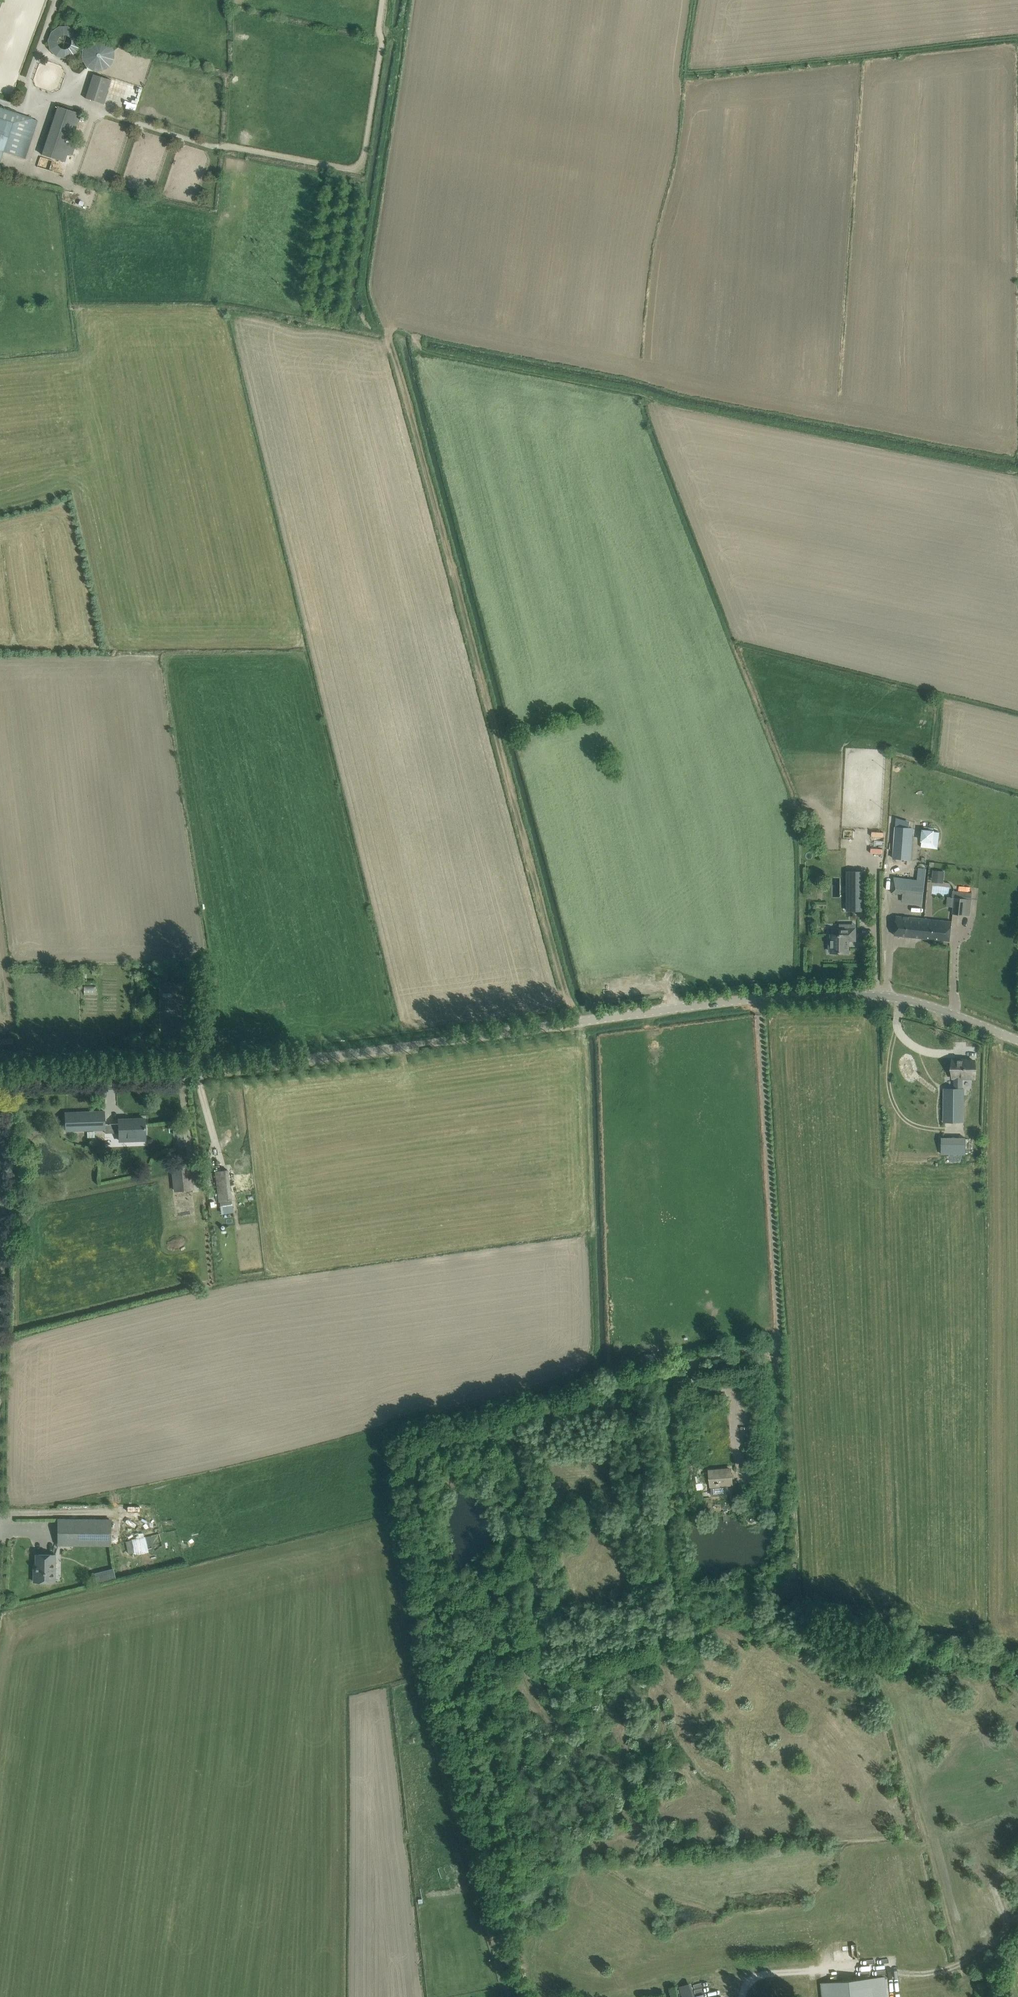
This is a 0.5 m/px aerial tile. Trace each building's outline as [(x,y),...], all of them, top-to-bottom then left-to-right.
[(51,57),(78,55),(76,27),(50,29),(51,57)] [(87,43),(82,50),(82,59),(86,66),(93,71),(102,71),(109,67),(114,60),(115,52),(111,44),(103,39),(95,39),(87,43)] [(110,80),(93,75),(86,99),(103,104),(110,80)] [(139,108),(140,87),(123,85),(121,106),(139,108)] [(41,154),(65,161),(80,113),(57,106),(41,154)] [(25,158),(38,120),(0,108),(0,161),(4,151),(25,158)] [(910,860),(912,828),(896,827),(893,859),(910,860)] [(873,841),(873,854),(883,855),(884,841),(873,841)] [(866,871),(846,871),(846,911),(866,911),(866,871)] [(933,871),(932,881),(943,883),(944,872),(933,871)] [(924,881),(919,880),(894,878),(892,893),(923,896),(924,881)] [(967,892),(955,891),(953,914),(970,916),(972,899),(966,899),(967,892)] [(924,919),(896,916),(894,935),(922,938),(924,919)] [(924,919),(922,938),(950,941),(952,922),(924,919)] [(831,950),(831,953),(848,952),(848,940),(856,940),(855,928),(840,928),(840,935),(831,935),(831,943),(829,943),(829,950),(831,950)] [(679,987),(690,986),(689,975),(678,975),(679,987)] [(0,1039),(0,1046),(13,1046),(13,1038),(0,1039)] [(963,1060),(963,1059),(959,1059),(959,1060),(951,1060),(951,1069),(951,1078),(952,1078),(952,1089),(960,1089),(960,1076),(972,1077),(972,1061),(963,1060)] [(960,1089),(952,1089),(942,1088),(941,1122),(961,1122),(962,1089),(960,1089)] [(104,1111),(65,1113),(66,1131),(88,1131),(105,1130),(105,1124),(104,1111)] [(146,1143),(145,1119),(119,1120),(120,1144),(146,1143)] [(181,1120),(172,1121),(173,1134),(182,1133),(181,1120)] [(967,1154),(967,1136),(942,1136),(942,1154),(967,1154)] [(194,1189),(191,1164),(171,1166),(174,1191),(194,1189)] [(219,1201),(231,1200),(228,1170),(215,1171),(219,1201)] [(731,1469),(709,1471),(711,1486),(732,1484),(731,1469)] [(58,1519),(58,1544),(110,1545),(111,1520),(58,1519)] [(144,1533),(126,1536),(129,1555),(164,1548),(162,1532),(144,1535),(144,1533)] [(55,1554),(36,1554),(36,1570),(34,1570),(34,1582),(55,1582),(55,1554)] [(113,1568),(103,1571),(105,1581),(116,1578),(113,1568)] [(884,1977),(822,1983),(823,1996),(886,1996),(884,1977)] [(707,1981),(694,1982),(696,1996),(709,1996),(707,1981)]
